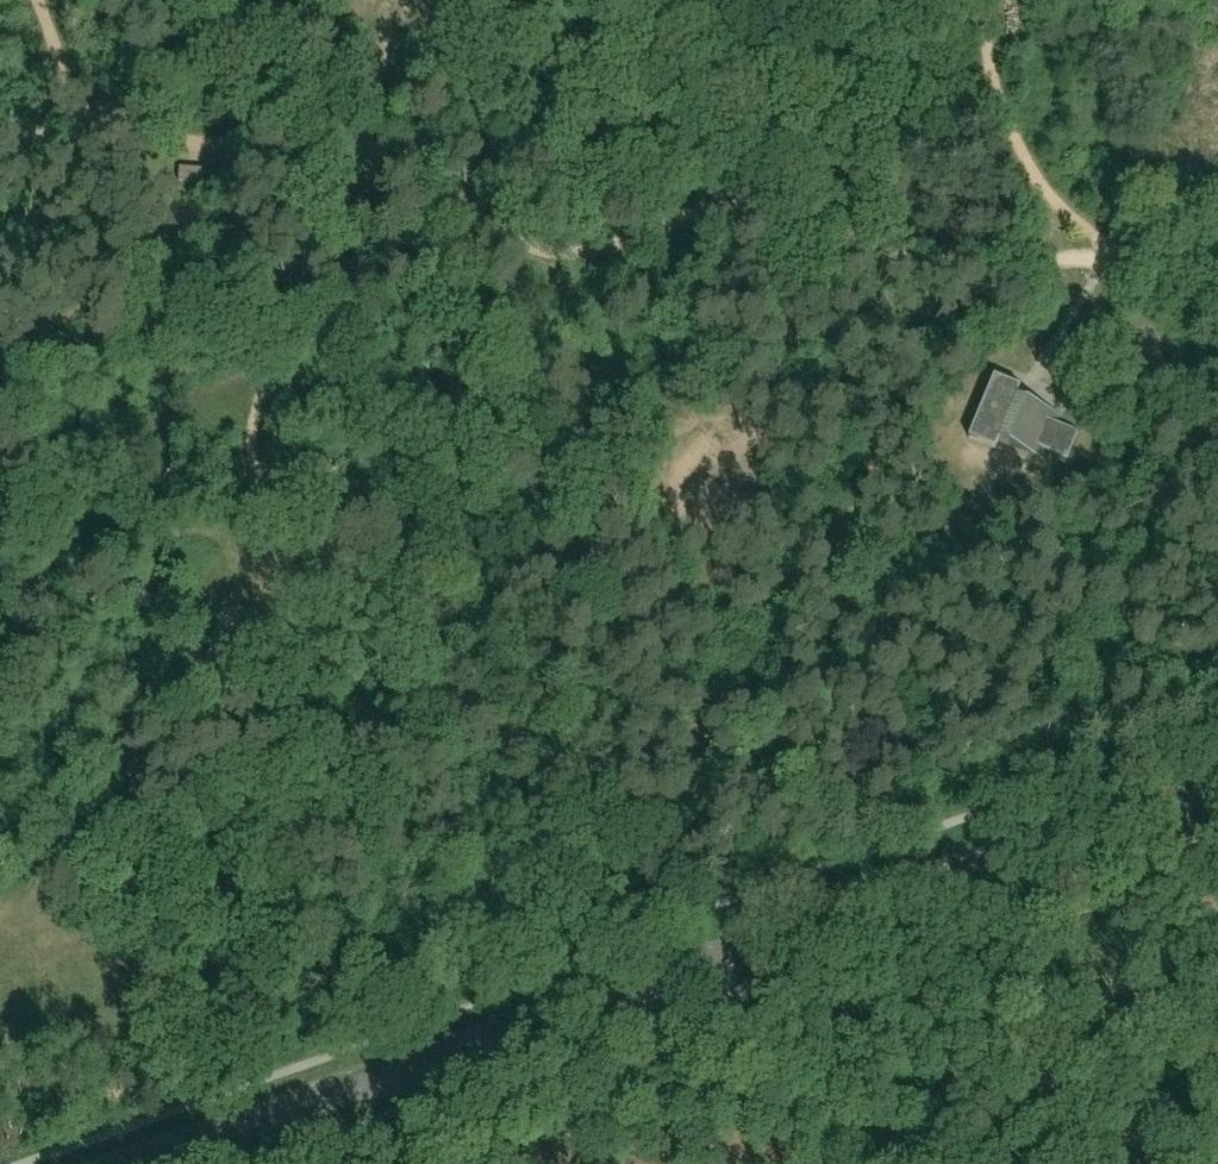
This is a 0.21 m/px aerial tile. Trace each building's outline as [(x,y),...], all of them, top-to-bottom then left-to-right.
[(188,141),(186,156),(230,160),(232,146),(188,141)] [(229,212),(229,200),(205,200),(205,211),(229,212)] [(994,378),(969,440),(995,451),(999,441),(1045,460),(1047,453),(1067,461),(1079,433),(1059,425),(1063,416),(1018,398),(1022,389),(994,378)]
